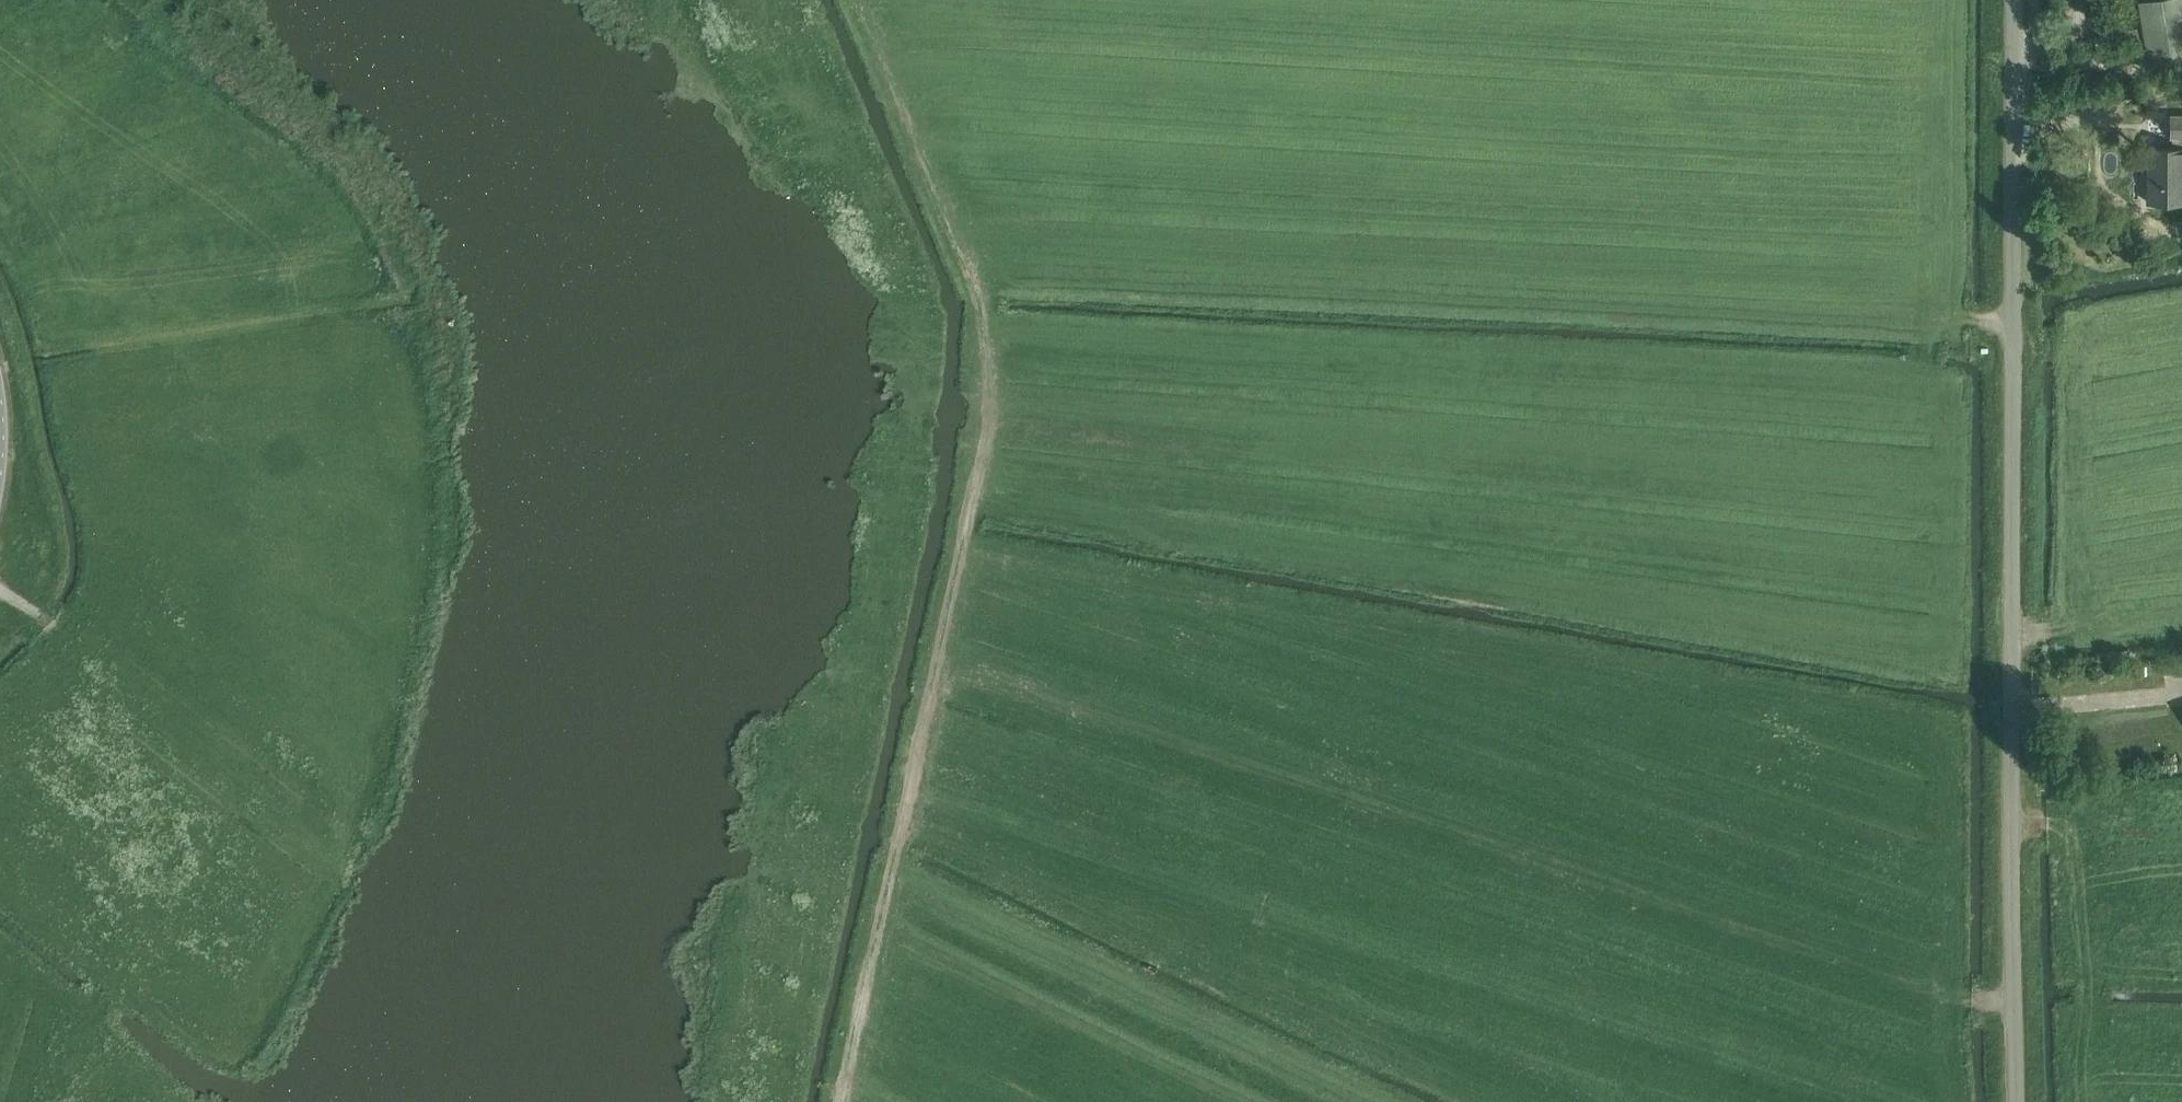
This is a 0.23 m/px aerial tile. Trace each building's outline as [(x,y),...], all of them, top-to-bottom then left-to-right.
[(2139,1),(2148,61),(2181,56),(2181,0),(2147,0),(2139,1)] [(2171,116),(2171,136),(2172,136),(2172,147),(2148,147),(2148,202),(2181,202),(2181,116),(2171,116)]
